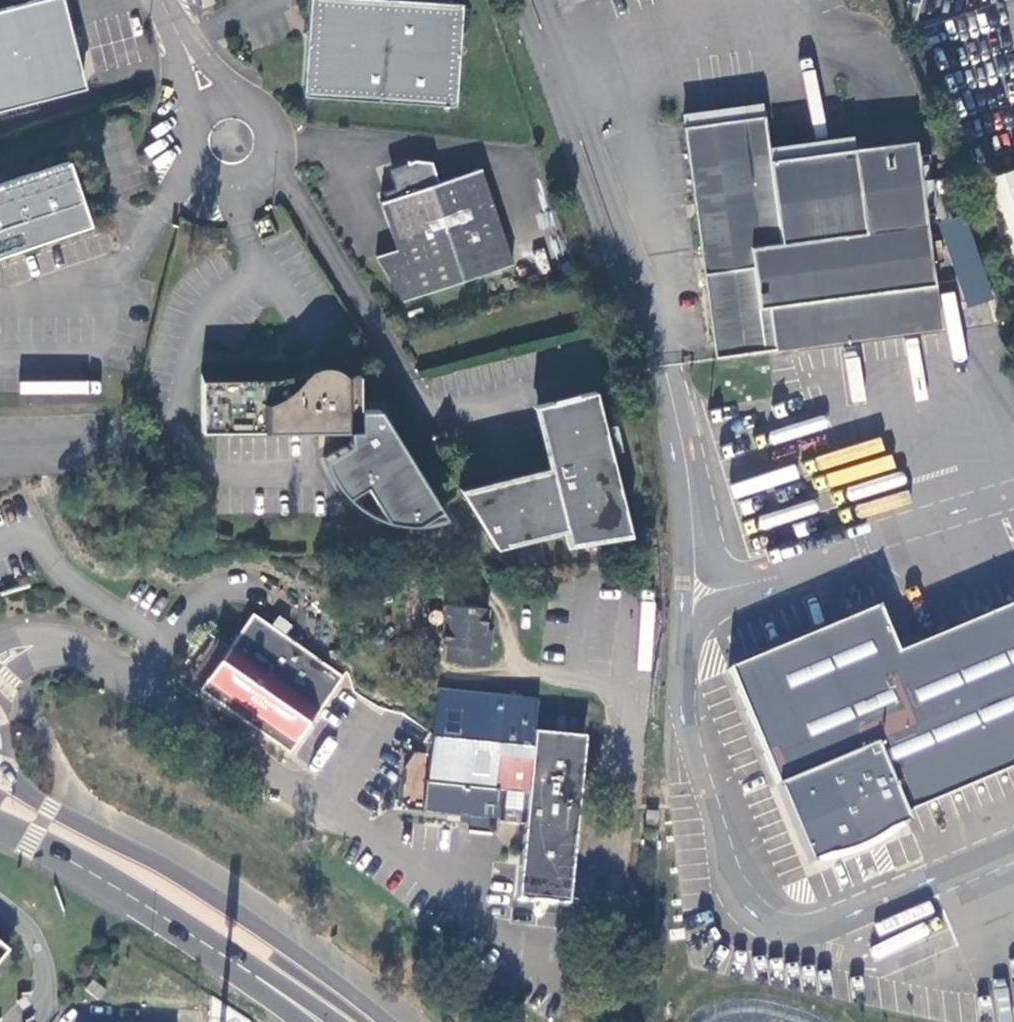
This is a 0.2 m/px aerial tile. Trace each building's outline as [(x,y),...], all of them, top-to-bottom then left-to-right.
[(203,9),(214,5),(212,0),(199,0),(203,9)] [(375,0),(310,0),(306,95),(454,106),(460,7),(375,0)] [(64,2),(15,13),(14,7),(0,10),(0,111),(37,102),(36,93),(85,82),(64,2)] [(927,241),(914,143),(770,160),(764,118),(682,128),(715,357),(939,327),(931,265),(927,241)] [(514,267),(481,169),(441,183),(433,162),(422,157),(410,160),(412,169),(402,173),(405,184),(394,188),(396,197),(391,199),(408,247),(388,253),(404,303),(514,267)] [(69,163),(0,185),(0,257),(92,228),(69,163)] [(1004,258),(1013,255),(1013,170),(976,183),(1004,258)] [(965,215),(939,223),(965,307),(991,299),(965,215)] [(939,240),(927,241),(931,265),(942,264),(939,240)] [(1004,258),(1013,286),(1013,255),(1004,258)] [(349,432),(359,432),(359,411),(358,377),(353,375),(350,366),(339,361),(325,357),(312,357),(282,373),(282,362),(268,361),(267,373),(202,372),(201,433),(349,432)] [(20,380),(19,391),(94,393),(95,382),(20,380)] [(591,392),(531,407),(539,439),(540,439),(599,424),(591,392)] [(359,432),(349,432),(349,445),(323,461),(329,475),(338,488),(347,498),(366,488),(385,522),(399,526),(416,526),(439,512),(379,411),(359,411),(359,432)] [(563,530),(566,544),(627,534),(599,424),(540,439),(548,470),(563,530)] [(548,470),(458,492),(477,523),(497,518),(504,545),(563,530),(548,470)] [(439,512),(416,526),(432,524),(445,520),(439,512)] [(497,518),(477,523),(493,549),(505,547),(504,545),(497,518)] [(727,670),(807,866),(862,848),(907,822),(904,814),(1013,766),(1013,603),(897,653),(877,607),(727,670)] [(486,609),(446,604),(441,661),(487,666),(491,629),(486,628),(486,609)] [(288,752),(339,678),(254,617),(201,692),(288,752)] [(523,827),(534,733),(537,704),(438,692),(423,815),(523,827)] [(534,733),(523,827),(514,901),(566,907),(586,739),(534,733)] [(0,943),(0,961),(8,950),(0,943)]
